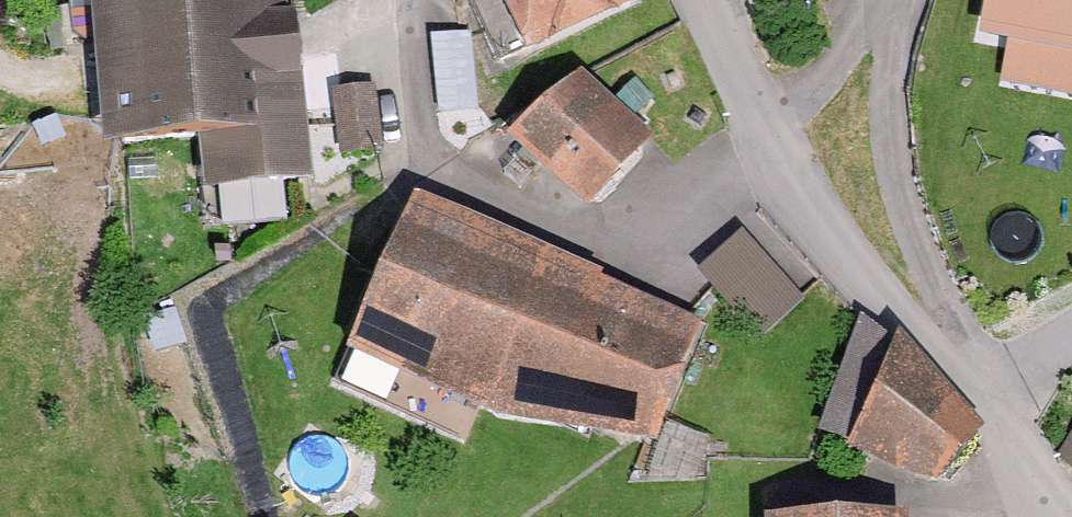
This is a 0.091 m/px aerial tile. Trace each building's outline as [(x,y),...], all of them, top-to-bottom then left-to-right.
[(97,142),(195,133),(201,187),(309,176),(282,0),(83,0),(97,142)] [(518,54),(619,0),(488,0),(518,54)] [(987,25),(1014,29),(1005,75),(1071,87),(1071,0),(992,0),(987,25)] [(582,75),(517,128),(589,193),(645,131),(582,75)] [(371,88),(336,91),(342,145),(377,141),(371,88)] [(408,190),(339,350),(512,425),(654,439),(699,315),(408,190)] [(697,263),(770,327),(809,283),(736,219),(697,263)] [(853,380),(884,325),(863,313),(832,368),(853,380)] [(890,333),(842,442),(925,488),(984,428),(890,333)]
